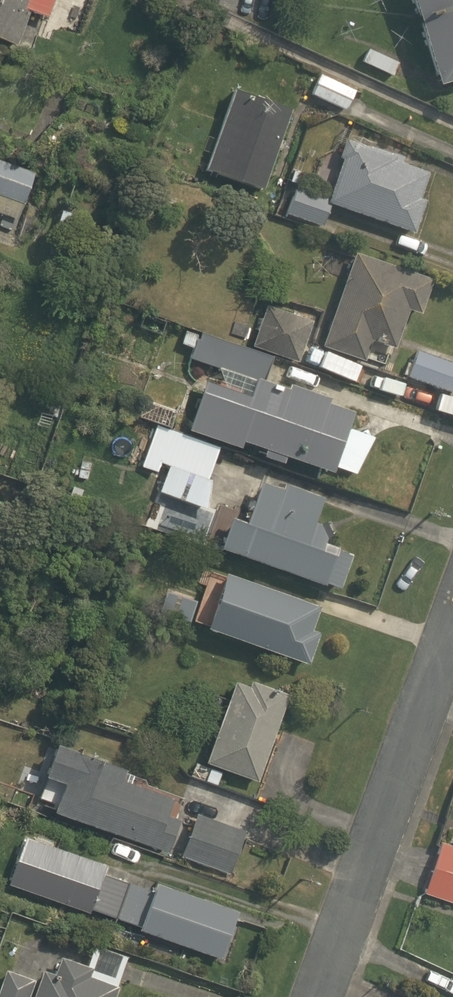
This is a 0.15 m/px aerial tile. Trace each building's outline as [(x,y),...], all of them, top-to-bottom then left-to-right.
[(32,54),(45,18),(64,25),(73,0),(0,0),(0,42),(32,54)] [(435,88),(452,83),(452,0),(408,0),(435,88)] [(362,65),(391,76),(397,62),(367,50),(362,65)] [(355,89),(318,75),(309,100),(346,114),(355,89)] [(206,171),(263,191),(291,111),(233,91),(206,171)] [(330,206),(415,236),(428,201),(420,198),(429,174),(394,162),(395,158),(345,140),(338,160),(343,162),(330,200),(295,188),(286,215),(287,215),(322,228),(330,206)] [(23,220),(39,175),(0,161),(0,212),(23,220)] [(78,217),(61,211),(53,232),(70,239),(78,217)] [(323,348),(364,362),(371,342),(394,350),(408,310),(419,314),(430,281),(355,256),(323,347),(323,348)] [(253,347),(297,363),(312,322),(268,306),(253,347)] [(194,334),(187,332),(182,345),(189,348),(194,334)] [(334,468),(356,476),(375,438),(350,429),(355,415),(328,406),(330,400),(289,386),(287,391),(263,384),(272,359),(200,335),(192,361),(255,382),(249,399),(203,384),(187,432),(189,432),(239,449),(241,443),(332,473),(334,468)] [(408,379),(452,395),(452,392),(452,364),(418,351),(408,379)] [(175,412),(143,400),(137,416),(169,428),(175,412)] [(159,493),(207,511),(210,481),(206,480),(218,447),(156,425),(141,468),(160,475),(154,490),(159,492),(159,493)] [(87,481),(90,464),(80,462),(76,478),(87,481)] [(50,494),(54,484),(38,478),(34,488),(50,494)] [(224,551),(338,591),(351,554),(323,544),(325,539),(318,524),(313,523),(322,498),(283,484),(281,491),(259,483),(245,524),(230,519),(228,526),(215,521),(205,548),(223,554),(224,551)] [(237,640),(307,664),(318,634),(310,631),(319,605),(257,583),(237,640)] [(229,636),(236,613),(225,610),(218,632),(229,636)] [(205,764),(257,782),(288,696),(249,682),(247,688),(234,683),(205,764)] [(53,813),(167,854),(179,821),(166,816),(172,801),(119,782),(123,771),(75,754),(53,813)] [(216,785),(220,773),(195,764),(191,776),(216,785)] [(182,857),(230,874),(244,833),(196,816),(182,857)] [(5,885),(89,914),(90,911),(138,928),(136,932),(221,961),(238,914),(155,885),(152,893),(103,876),(106,867),(22,838),(5,885)] [(452,902),(452,849),(441,845),(425,893),(452,902)] [(117,988),(114,987),(123,963),(91,951),(85,967),(58,957),(52,975),(42,971),(32,996),(113,996),(117,988)] [(32,982),(3,973),(0,984),(0,996),(28,996),(32,982)]
